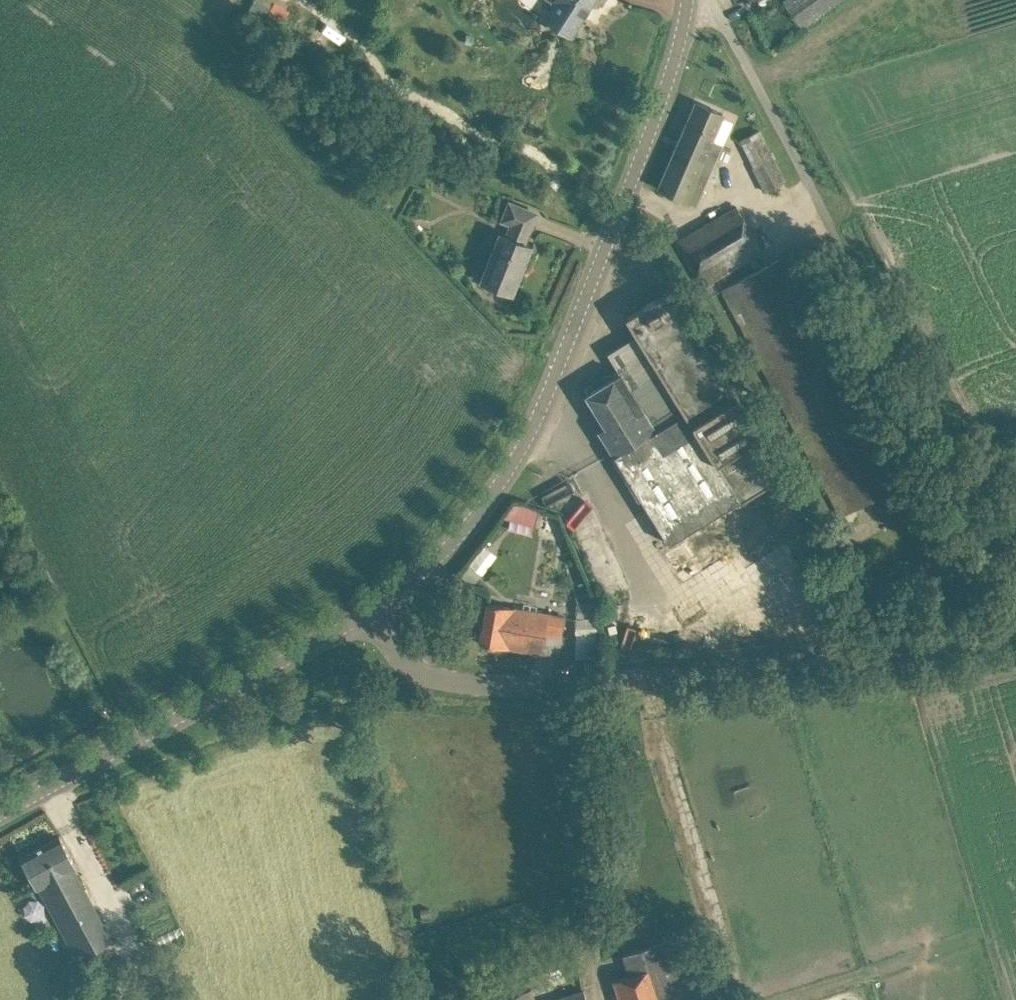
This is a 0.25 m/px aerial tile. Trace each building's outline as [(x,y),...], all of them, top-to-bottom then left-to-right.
[(555,2),(544,18),(571,35),(584,15),(584,16),(585,15),(584,14),(588,7),(589,8),(590,7),(589,7),(594,0),(552,0),(555,2)] [(803,26),(839,0),(784,0),(803,26)] [(711,139),(723,112),(697,101),(659,187),(695,203),(722,144),(711,139)] [(739,140),(765,191),(785,181),(759,130),(739,140)] [(502,220),(511,224),(507,234),(498,231),(478,283),(496,290),(497,286),(511,292),(529,244),(518,239),(524,225),(530,227),(536,212),(509,202),(502,220)] [(763,251),(736,205),(675,241),(701,286),(763,251)] [(722,288),(841,515),(901,483),(782,256),(722,288)] [(681,535),(702,569),(748,541),(754,550),(796,524),(770,482),(785,472),(671,288),(626,317),(637,334),(607,352),(620,372),(655,430),(614,455),(668,543),(681,535)] [(620,372),(585,393),(605,425),(598,429),(614,455),(655,430),(620,372)] [(510,499),(505,515),(535,524),(539,508),(510,499)] [(541,652),(557,654),(564,615),(486,601),(479,642),(541,653),(541,652)] [(576,616),(596,616),(596,602),(577,601),(576,616)] [(577,658),(595,658),(597,618),(576,617),(576,632),(578,632),(577,658)] [(74,866),(76,865),(59,835),(20,856),(38,888),(39,887),(78,958),(114,938),(74,866)] [(690,932),(623,954),(630,974),(647,968),(657,999),(713,999),(690,932)] [(613,979),(620,999),(657,999),(647,968),(630,974),(613,979)] [(503,999),(535,999),(531,987),(501,996),(503,999)] [(583,989),(545,999),(587,999),(583,989)]
